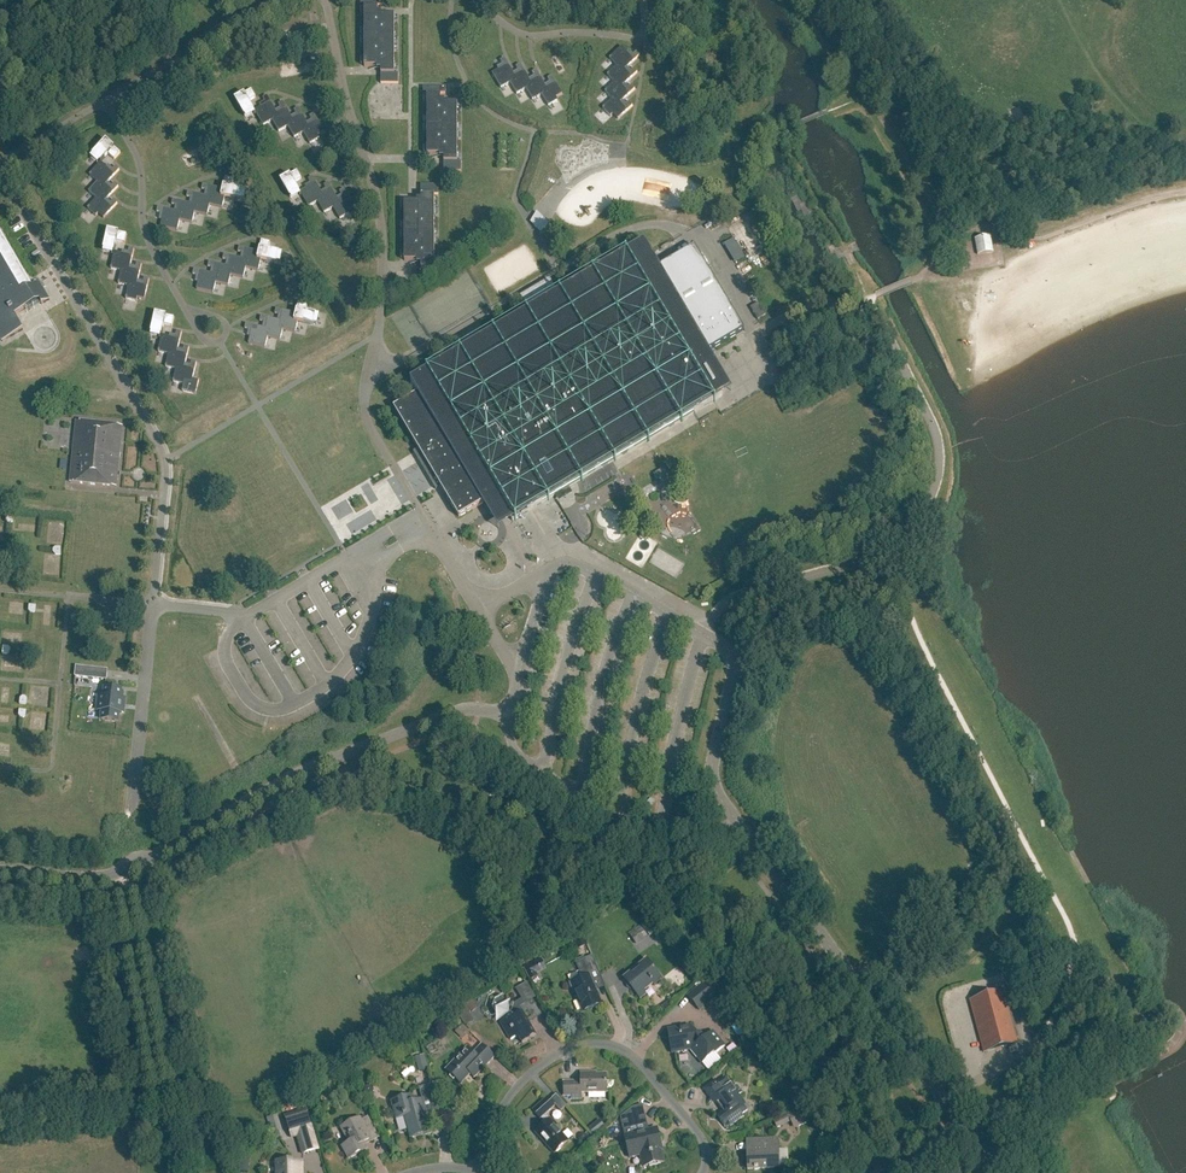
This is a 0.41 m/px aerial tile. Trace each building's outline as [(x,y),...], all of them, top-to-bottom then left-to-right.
[(378,9),(364,9),(364,67),(381,67),(381,75),(394,75),(395,16),(378,16),(378,9)] [(609,59),(617,67),(620,64),(625,70),(639,56),(636,53),(631,57),(622,47),(609,59)] [(504,68),(492,74),(501,89),(510,84),(508,80),(515,76),(505,59),(500,62),(504,68)] [(629,74),(625,70),(620,64),(617,67),(607,76),(614,83),(617,81),(623,86),(637,73),(634,69),(629,74)] [(515,76),(508,80),(510,84),(516,95),(526,90),(524,86),(530,82),(520,65),(516,68),(520,74),(515,76)] [(535,79),(530,82),(524,86),(526,90),(532,101),(541,96),(539,92),(546,88),(536,71),(532,73),(535,79)] [(551,85),(546,88),(539,92),(541,96),(548,107),(558,101),(556,98),(562,95),(552,77),(548,79),(551,85)] [(627,90),(623,86),(617,81),(614,83),(605,92),(612,100),(615,97),(620,103),(635,89),(632,86),(627,90)] [(445,88),(423,88),(423,97),(427,97),(427,156),(444,155),(444,164),(444,173),(461,173),(461,163),(457,163),(457,104),(441,104),(441,97),(441,94),(445,94),(445,88)] [(251,91),(235,100),(245,118),(255,112),(254,112),(249,102),(255,98),(251,91)] [(266,105),(254,112),(255,112),(263,127),(272,121),(270,118),(277,114),(267,97),(263,99),(266,105)] [(624,107),(620,103),(615,97),(612,100),(602,109),(610,117),(613,115),(618,120),(633,106),(629,102),(624,107)] [(282,111),(277,114),(270,118),(272,121),(278,133),(288,127),(286,124),(293,120),(283,103),(278,105),(282,111)] [(297,117),(293,120),(286,124),(288,127),(294,139),(303,134),(301,130),(308,126),(298,109),(294,111),(297,117)] [(313,123),(308,126),(301,130),(303,134),(310,145),(320,139),(318,136),(324,133),(314,115),(310,117),(313,123)] [(101,163),(108,155),(114,160),(120,153),(106,141),(92,156),(101,163)] [(89,176),(97,183),(100,180),(106,185),(119,170),(116,167),(111,172),(101,163),(89,176)] [(297,172),(280,181),(290,199),(300,193),(294,183),(301,179),(297,172)] [(234,180),(225,178),(223,190),(221,197),(225,198),(241,201),(243,190),(232,188),(234,180)] [(300,193),(308,208),(318,203),(316,199),(322,195),(313,178),(308,180),(312,186),(300,193)] [(88,193),(96,200),(99,197),(105,202),(118,187),(115,184),(110,189),(106,185),(100,180),(97,183),(88,193)] [(331,205),(338,201),(328,184),(324,186),(327,192),(322,195),(316,199),(318,203),(324,214),(333,209),(331,205)] [(203,185),(202,190),(208,192),(207,197),(206,205),(210,206),(222,209),(225,198),(221,197),(223,190),(209,187),(203,185)] [(438,186),(421,186),(421,187),(421,203),(408,203),(404,203),(404,262),(421,262),(421,271),(416,271),(416,278),(439,278),(439,269),(435,269),(434,195),(438,196),(438,186)] [(343,198),(338,201),(331,205),(333,209),(340,220),(350,214),(348,211),(354,208),(344,190),(340,192),(343,198)] [(210,206),(206,205),(207,197),(188,193),(187,198),(193,199),(192,205),(191,213),(195,213),(207,216),(210,206)] [(99,197),(96,200),(87,209),(96,217),(98,214),(103,219),(117,204),(114,201),(109,206),(105,202),(99,197)] [(173,201),(172,205),(178,207),(177,212),(176,220),(180,221),(192,224),(195,213),(191,213),(192,205),(173,201)] [(165,210),(158,208),(157,213),(164,214),(161,228),(177,231),(180,221),(176,220),(177,212),(165,210)] [(549,225),(537,213),(531,224),(540,234),(549,225)] [(126,235),(108,231),(103,250),(114,253),(115,253),(114,253),(117,242),(124,243),(126,235)] [(3,342),(23,330),(15,316),(40,302),(42,305),(50,300),(39,283),(32,288),(0,234),(0,340),(3,342)] [(977,255),(993,252),(991,238),(975,241),(977,255)] [(259,253),(258,260),(261,260),(261,261),(277,264),(279,253),(268,251),(270,243),(262,241),(259,253)] [(695,248),(678,258),(660,269),(644,243),(557,296),(531,311),(410,383),(418,395),(394,410),(418,450),(413,453),(436,490),(440,488),(459,518),(497,496),(512,522),(723,397),(699,358),(727,341),(744,331),(695,248)] [(239,248),(238,253),(245,254),(243,260),(242,268),(246,269),(258,271),(261,260),(258,260),(259,253),(246,250),(239,248)] [(111,269),(121,272),(122,268),(130,269),(134,250),(129,249),(128,256),(115,253),(114,253),(111,269)] [(224,256),(223,260),(230,262),(228,267),(227,275),(231,276),(243,279),(246,269),(242,268),(243,260),(231,257),(224,256)] [(209,263),(208,268),(215,269),(213,275),(212,282),(216,283),(228,286),(231,276),(227,275),(228,267),(209,263)] [(118,284),(129,287),(129,283),(137,284),(141,265),(137,264),(135,271),(130,269),(122,268),(121,272),(118,284)] [(216,283),(212,282),(213,275),(201,272),(194,270),(193,275),(200,277),(197,290),(213,294),(216,283)] [(129,283),(129,287),(126,299),(137,302),(137,299),(144,300),(149,280),(144,279),(143,286),(137,284),(129,283)] [(556,292),(549,281),(522,298),(528,309),(529,309),(531,311),(557,296),(555,293),(556,292)] [(307,305),(298,303),(296,314),(294,321),(298,322),(314,326),(316,315),(305,312),(307,305)] [(758,304),(750,309),(757,321),(766,316),(758,304)] [(296,314),(276,310),(275,315),(282,316),(280,322),(279,329),(283,330),(295,333),(298,322),(294,321),(296,314)] [(174,318),(155,314),(151,334),(162,336),(162,335),(164,325),(172,326),(174,318)] [(283,330),(279,329),(280,322),(261,317),(260,322),(267,324),(265,329),(264,337),(268,338),(280,341),(283,330)] [(264,337),(265,329),(246,325),(245,330),(251,331),(248,344),(265,348),(268,338),(264,337)] [(177,352),(182,333),(177,332),(176,339),(162,335),(162,336),(158,353),(168,355),(169,351),(177,352)] [(183,354),(177,352),(169,351),(168,355),(166,368),(176,370),(177,366),(185,368),(189,348),(184,347),(183,354)] [(176,370),(173,383),(184,385),(182,392),(196,395),(198,384),(192,383),(197,363),(192,362),(190,369),(185,368),(177,366),(176,370)] [(122,427),(76,422),(70,483),(116,488),(122,427)] [(72,678),(105,679),(105,668),(72,668),(72,678)] [(102,721),(118,723),(119,713),(121,714),(123,700),(120,700),(121,691),(106,689),(105,698),(99,697),(97,711),(103,712),(102,721)] [(641,925),(628,934),(637,946),(649,938),(650,939),(662,930),(654,918),(642,926),(641,925)] [(584,937),(575,941),(578,949),(587,946),(584,937)] [(583,1011),(601,1003),(596,991),(605,987),(593,958),(592,956),(576,963),(583,981),(571,986),(583,1011)] [(654,986),(662,979),(654,969),(647,961),(624,980),(630,988),(640,1000),(646,995),(644,992),(653,984),(654,986)] [(710,988),(704,981),(687,996),(700,1012),(723,993),(715,983),(710,988)] [(527,983),(519,988),(528,1003),(536,998),(527,983)] [(982,1055),(1018,1046),(1002,993),(968,1003),(982,1055)] [(524,1015),(529,1012),(525,1005),(514,1012),(516,1016),(507,1021),(506,1019),(500,1022),(510,1041),(518,1037),(522,1044),(536,1036),(524,1015)] [(478,1007),(467,1012),(472,1023),(483,1018),(478,1007)] [(716,1054),(725,1047),(713,1032),(704,1040),(702,1039),(701,1039),(690,1026),(668,1030),(672,1054),(691,1051),(702,1064),(715,1053),(716,1054)] [(460,1038),(467,1032),(462,1027),(455,1034),(460,1038)] [(426,1049),(430,1055),(436,1052),(432,1046),(426,1049)] [(475,1079),(495,1058),(486,1049),(482,1046),(473,1055),(467,1049),(446,1071),(461,1085),(471,1075),(475,1079)] [(758,1053),(749,1051),(747,1059),(756,1060),(758,1053)] [(419,1073),(429,1070),(425,1055),(415,1058),(419,1073)] [(564,1083),(564,1097),(571,1097),(571,1100),(582,1100),(582,1095),(607,1094),(607,1075),(589,1076),(589,1074),(581,1074),(581,1083),(564,1083)] [(742,1115),(747,1112),(742,1104),(744,1103),(739,1095),(742,1093),(737,1086),(734,1088),(728,1081),(727,1082),(724,1079),(717,1083),(716,1081),(703,1090),(712,1102),(714,1100),(723,1111),(716,1116),(727,1130),(744,1118),(742,1115)] [(432,1133),(427,1112),(432,1110),(429,1099),(436,1097),(433,1085),(419,1089),(422,1100),(415,1102),(413,1096),(391,1102),(396,1121),(404,1118),(410,1139),(432,1133)] [(374,1091),(372,1088),(369,1086),(366,1088),(364,1091),(365,1095),(369,1096),(372,1095),(374,1091)] [(556,1096),(551,1101),(548,1098),(533,1111),(540,1120),(544,1116),(549,1121),(535,1134),(554,1155),(569,1142),(555,1127),(557,1126),(551,1119),(550,1121),(545,1116),(555,1106),(561,1113),(567,1108),(556,1096)] [(802,1106),(773,1120),(777,1129),(791,1123),(795,1129),(809,1122),(802,1106)] [(633,1109),(620,1119),(622,1125),(646,1119),(643,1107),(633,1109)] [(361,1121),(360,1118),(341,1128),(349,1143),(342,1147),(349,1160),(368,1150),(366,1146),(380,1138),(368,1117),(361,1121)] [(644,1168),(664,1163),(661,1150),(662,1150),(657,1130),(625,1138),(630,1158),(641,1155),(644,1168)] [(314,1133),(298,1138),(299,1143),(308,1140),(311,1152),(319,1150),(314,1133)] [(579,1137),(580,1141),(582,1143),(585,1143),(587,1145),(593,1139),(587,1133),(585,1135),(582,1135),(579,1137)] [(747,1170),(780,1169),(779,1141),(758,1142),(759,1151),(747,1151),(747,1170)] [(302,1162),(277,1163),(277,1172),(302,1172),(302,1162)]
